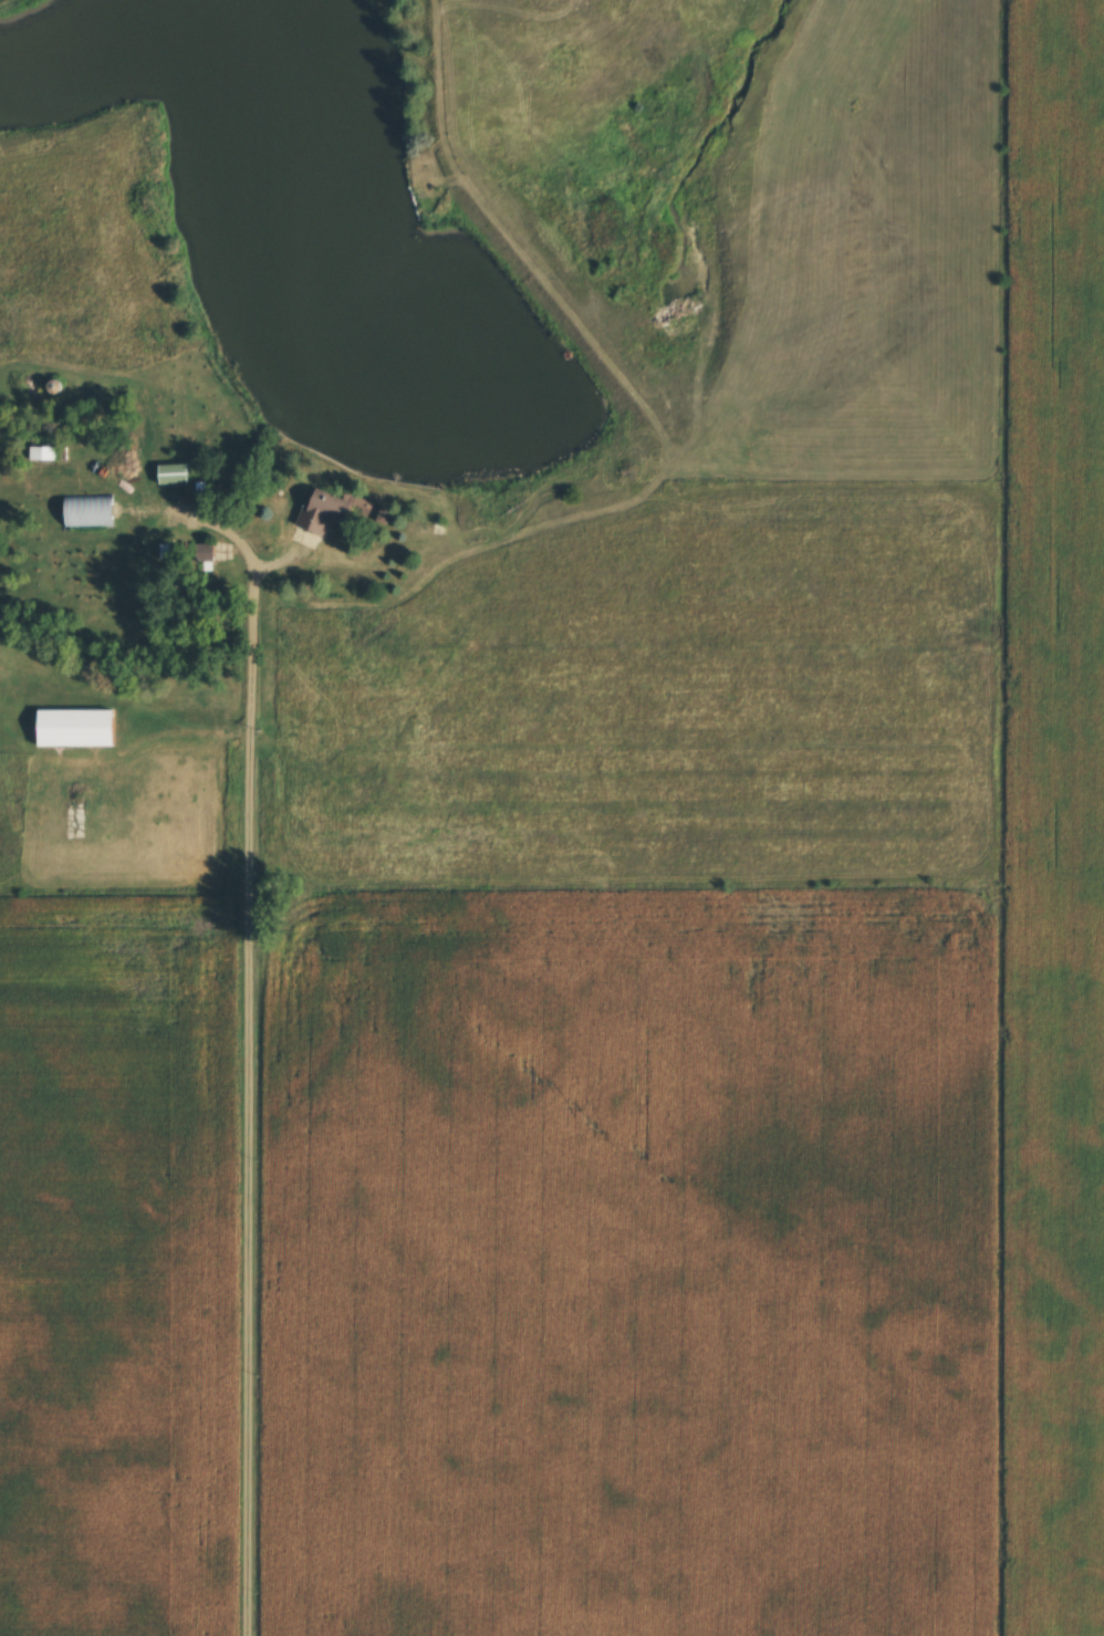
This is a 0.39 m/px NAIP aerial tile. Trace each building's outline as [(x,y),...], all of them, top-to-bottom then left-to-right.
[(163,484),(192,484),(192,465),(163,465),(163,484)] [(302,526),(328,536),(332,522),(350,528),(359,501),(316,486),(302,526)] [(116,497),(67,497),(67,527),(116,527),(116,497)] [(42,748),(117,748),(117,712),(42,712),(42,748)]
